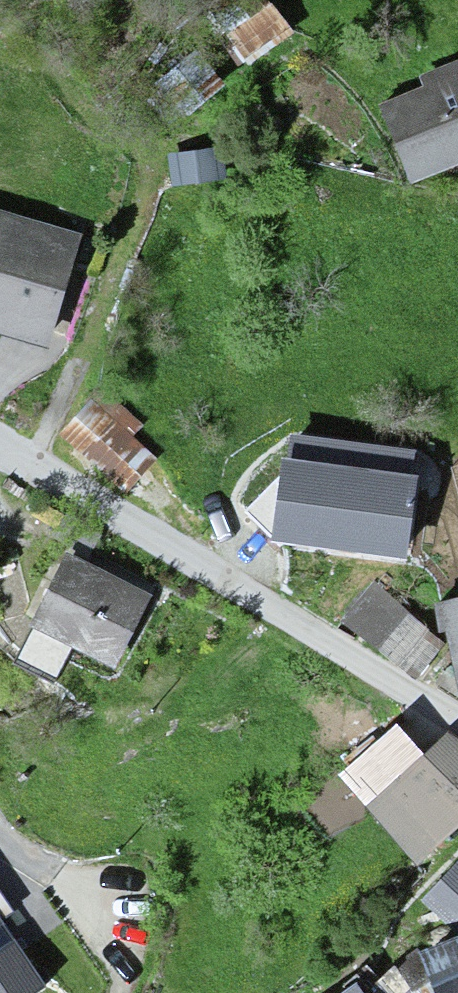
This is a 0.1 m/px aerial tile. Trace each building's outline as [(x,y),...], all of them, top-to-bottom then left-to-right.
[(219,14),(234,0),(205,0),(219,14)] [(233,34),(255,64),(301,31),(280,2),(233,34)] [(425,80),(430,93),(384,110),(414,188),(457,171),(457,67),(425,80)] [(0,217),(0,336),(52,350),(81,238),(0,217)] [(103,389),(61,436),(123,491),(155,455),(134,435),(143,425),(103,389)] [(247,511),(272,537),(272,542),(407,561),(419,476),(414,475),(418,450),(291,432),(287,458),(284,457),(281,476),(247,511)] [(156,605),(69,556),(20,674),(109,696),(156,605)] [(449,655),(376,592),(346,635),(430,694),(449,655)] [(444,615),(457,676),(457,612),(444,615)] [(455,745),(379,819),(433,872),(457,848),(457,748),(455,745)] [(457,905),(457,854),(433,887),(457,905)] [(47,989),(0,902),(0,992),(40,992),(47,989)] [(425,968),(433,992),(457,992),(457,957),(425,968)]
